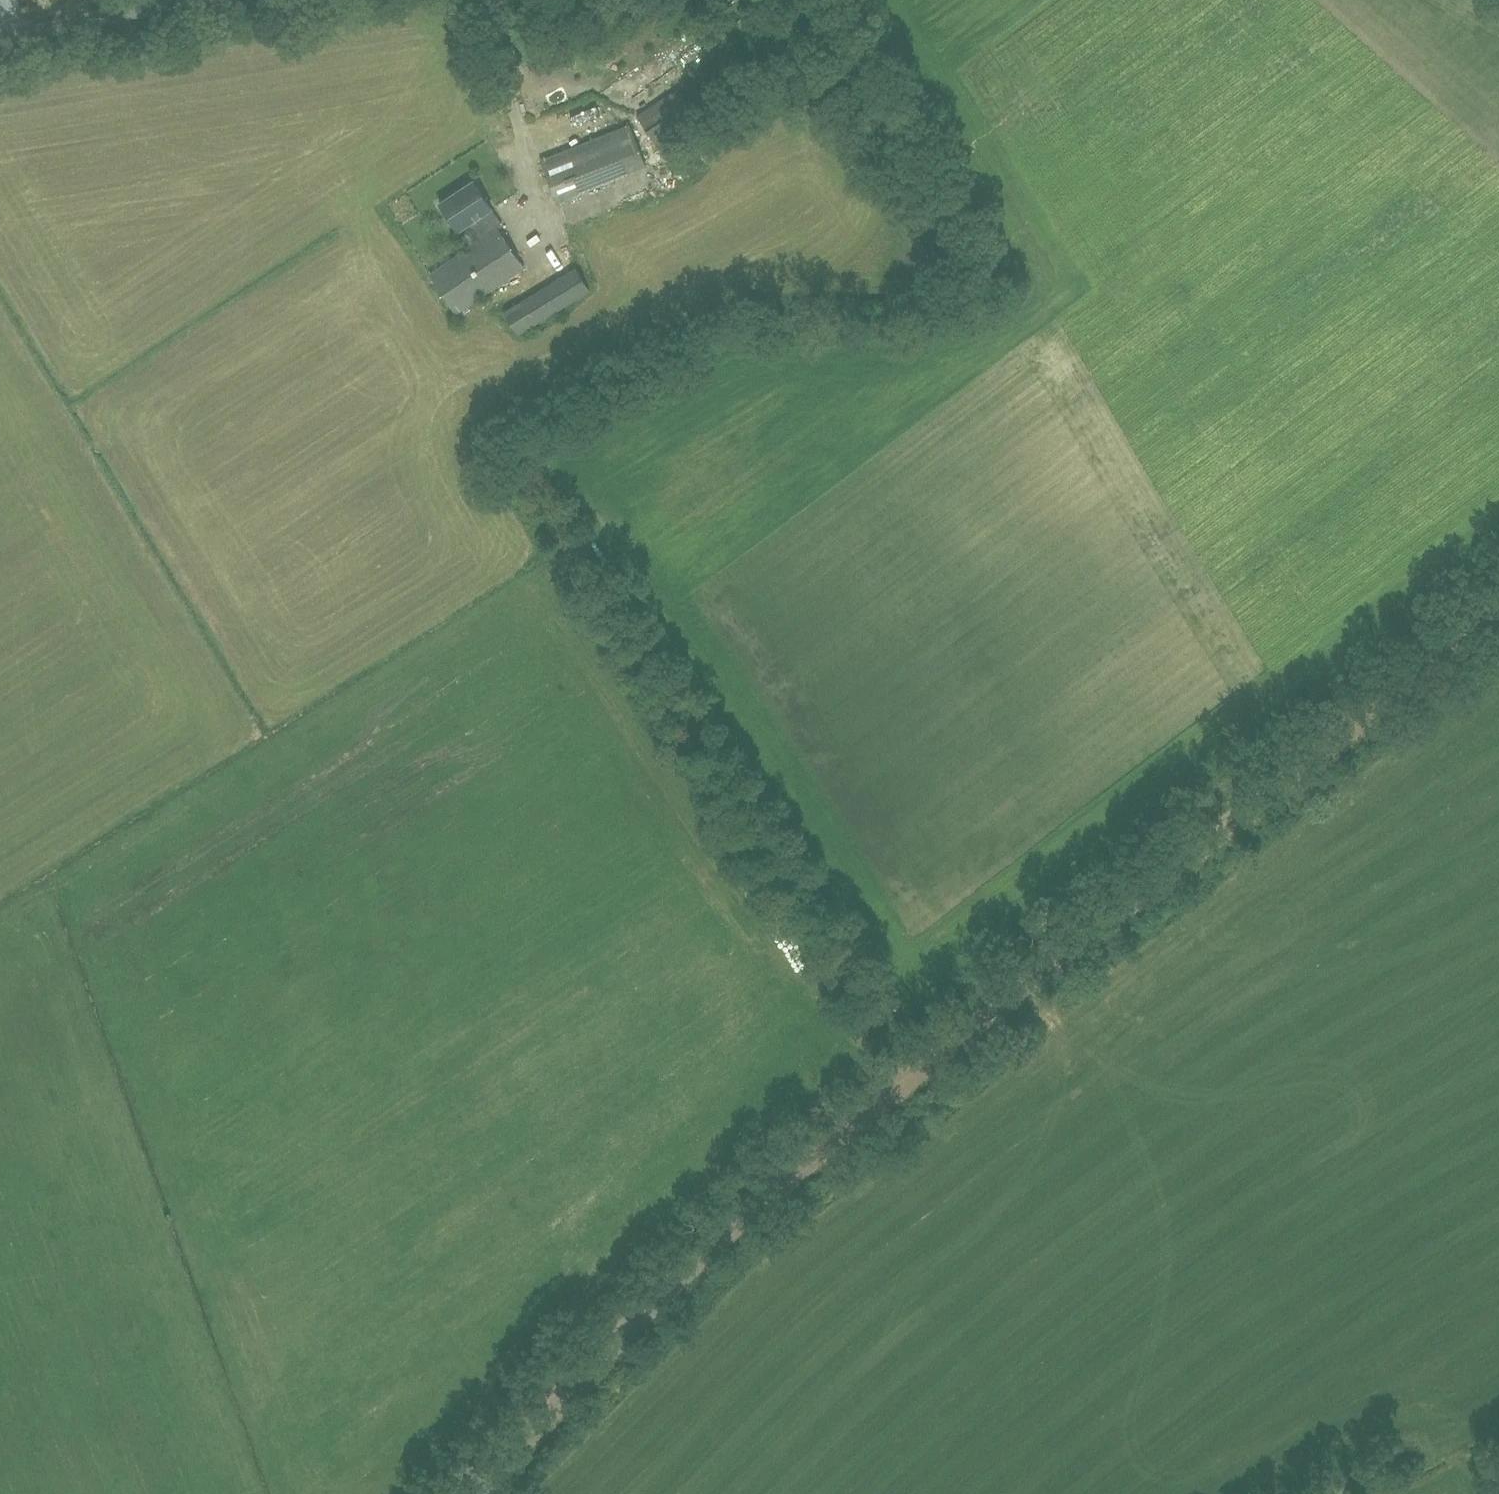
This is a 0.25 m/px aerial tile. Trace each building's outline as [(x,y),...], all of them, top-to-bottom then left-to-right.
[(680,90),(638,116),(658,148),(700,121),(680,90)] [(630,125),(542,160),(559,202),(647,167),(630,125)] [(503,226),(492,209),(473,181),(440,203),(459,232),(472,223),(483,240),(431,275),(457,314),(525,269),(498,230),(503,226)] [(520,335),(534,326),(591,292),(576,268),(505,311),(520,335)]
